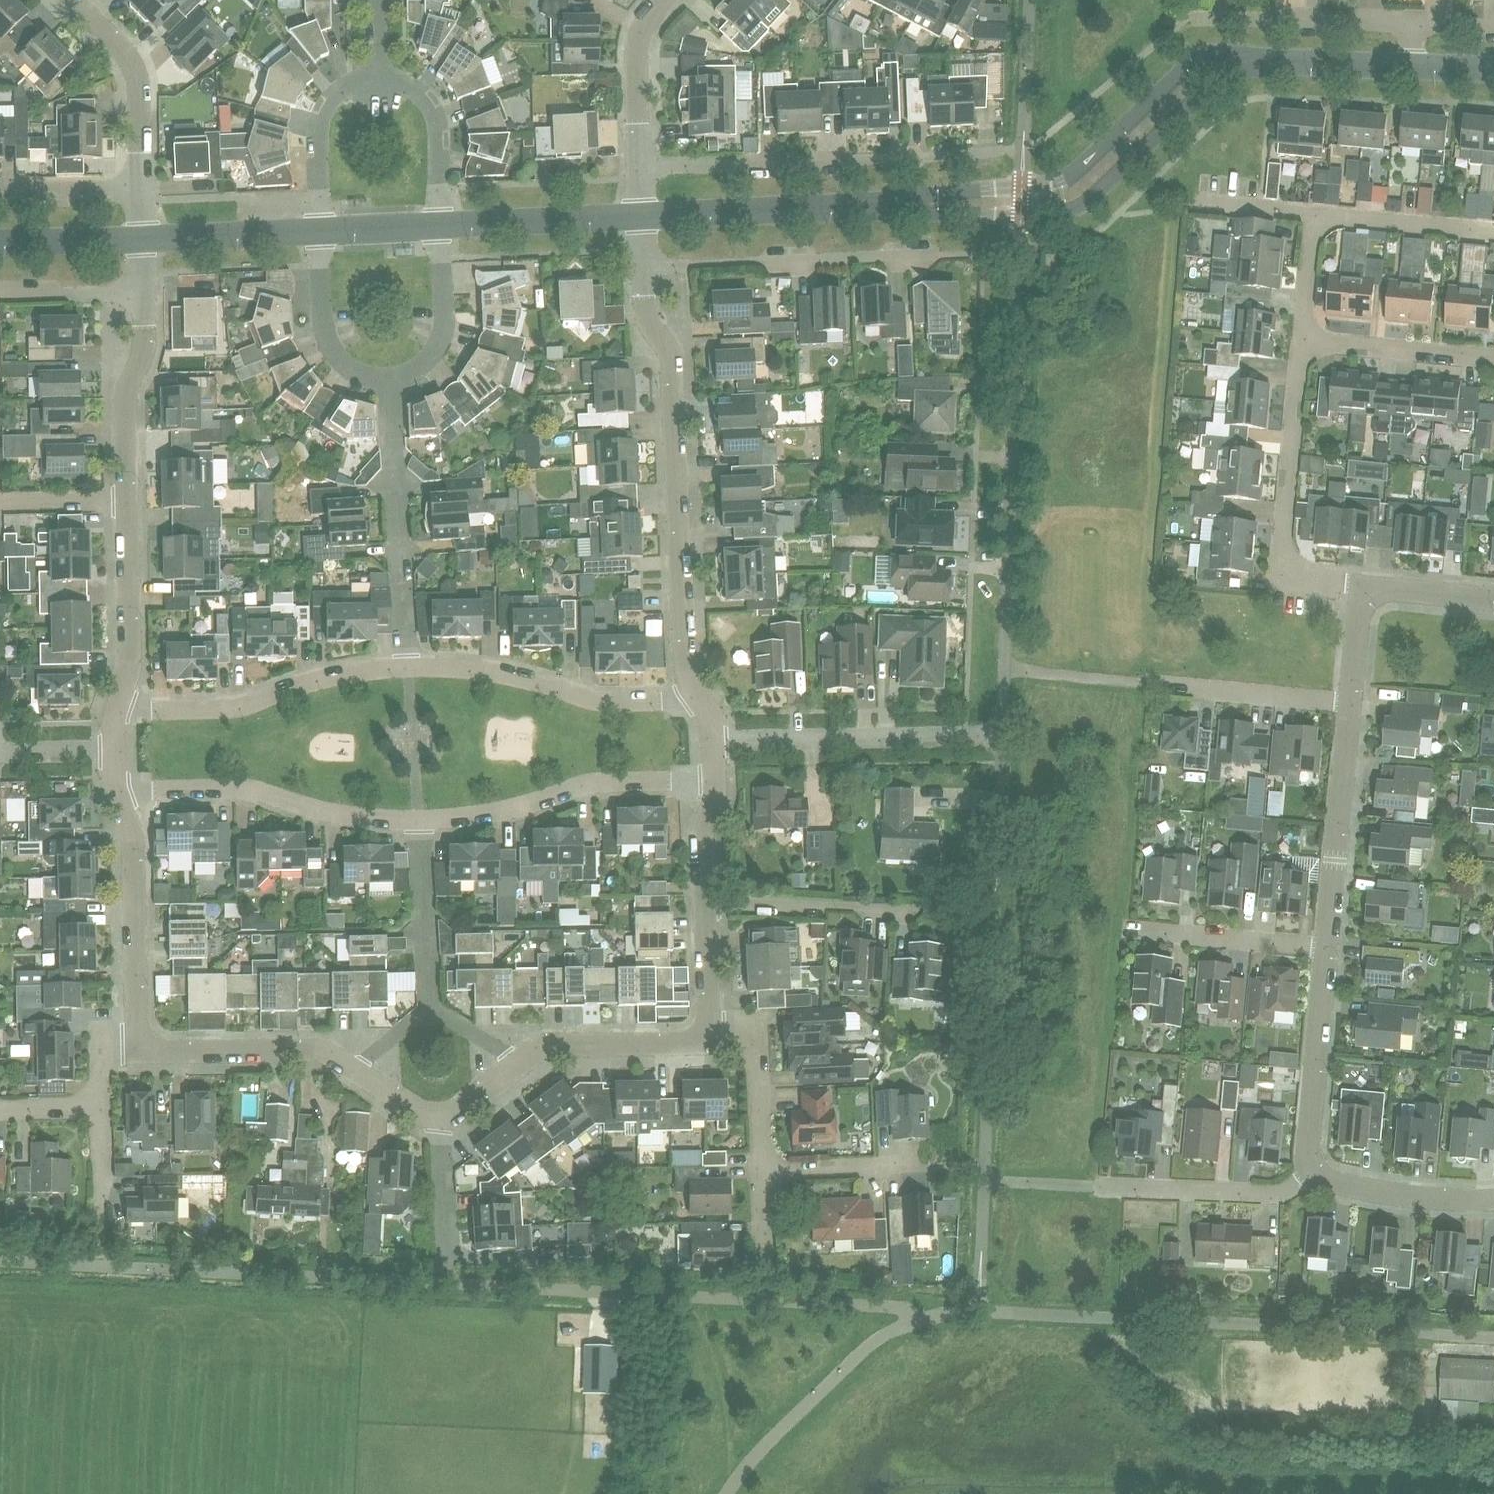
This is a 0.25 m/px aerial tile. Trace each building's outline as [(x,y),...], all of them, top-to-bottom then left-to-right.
[(0,12),(0,58),(15,44),(6,35),(27,14),(13,0),(12,0),(0,12)] [(12,0),(0,0),(0,12),(12,0)] [(129,1),(129,7),(137,14),(152,0),(129,0),(129,1)] [(137,14),(145,22),(150,22),(157,29),(177,9),(185,18),(203,0),(152,0),(137,14)] [(292,37),(305,53),(315,65),(316,64),(315,63),(320,59),(320,58),(328,55),(320,32),(331,28),(331,0),(303,0),(303,9),(309,24),(289,32),(292,37)] [(456,24),(441,20),(445,6),(450,6),(450,0),(423,0),(423,5),(421,5),(421,26),(425,27),(418,51),(427,53),(427,54),(432,58),(441,47),(456,24)] [(568,1),(562,0),(543,0),(540,13),(551,18),(551,41),(563,41),(598,40),(598,18),(566,18),(566,14),(568,1)] [(724,19),(731,26),(723,35),(740,51),(746,51),(767,29),(736,0),(723,0),(721,4),(715,10),(724,19)] [(767,29),(791,4),(786,0),(736,0),(767,29)] [(921,0),(883,0),(880,6),(899,16),(903,8),(914,13),(921,0)] [(944,4),(946,0),(921,0),(914,13),(909,22),(939,38),(946,24),(950,17),(940,11),(944,4)] [(939,38),(947,24),(977,40),(1001,41),(1001,25),(978,24),(973,22),(984,1),(983,0),(959,0),(950,17),(946,24),(939,38)] [(166,42),(175,52),(171,55),(175,60),(175,64),(181,69),(185,69),(189,74),(216,47),(207,37),(216,27),(199,10),(166,42)] [(443,81),(448,87),(480,61),(456,45),(466,31),(456,24),(441,47),(451,53),(436,75),(444,80),(443,81)] [(32,72),(59,46),(44,31),(23,52),(15,44),(0,58),(0,59),(4,55),(16,67),(22,67),(25,64),(32,72)] [(862,36),(862,38),(863,49),(875,50),(875,44),(875,42),(862,36)] [(290,53),(268,71),(302,93),(306,88),(305,87),(312,81),(296,60),(305,53),(292,37),(285,47),(290,53)] [(577,75),(576,63),(598,63),(598,40),(563,41),(551,41),(552,76),(577,75)] [(73,61),(59,46),(32,72),(40,80),(35,85),(49,99),(53,98),(64,87),(56,78),(73,61)] [(916,56),(903,57),(904,70),(917,69),(916,56)] [(468,96),(472,107),(497,98),(490,88),(480,61),(448,87),(452,92),(453,92),(457,100),(468,96)] [(876,69),(876,81),(877,91),(865,91),(867,134),(888,133),(887,104),(899,104),(898,80),(897,63),(883,63),(883,68),(876,69)] [(703,79),(681,79),(681,88),(678,101),(735,100),(735,66),(703,67),(703,79)] [(255,109),(266,112),(269,101),(295,108),(297,99),(298,100),(302,93),(268,71),(260,99),(258,102),(248,99),(246,107),(255,109)] [(950,87),(951,126),(973,125),(972,101),(986,100),(987,76),(971,77),(971,86),(950,87)] [(951,126),(950,87),(928,88),(928,91),(919,91),(918,79),(906,80),(907,104),(928,102),(929,127),(951,126)] [(843,106),(845,131),(866,130),(866,134),(867,134),(865,91),(864,81),(831,83),(832,107),(843,106)] [(832,107),(831,83),(818,84),(819,93),(797,94),(797,85),(799,133),(821,132),(820,107),(832,107)] [(799,133),(797,85),(763,86),(764,110),(776,110),(777,134),(799,133)] [(14,102),(15,118),(27,114),(27,97),(14,102)] [(467,132),(468,139),(509,137),(503,122),(508,120),(499,97),(497,98),(472,107),(476,119),(465,123),(468,131),(467,132)] [(735,100),(678,101),(681,114),(681,124),(689,124),(689,136),(735,135),(735,100)] [(46,126),(46,138),(99,138),(99,117),(69,117),(69,105),(57,105),(57,126),(46,126)] [(250,136),(220,137),(220,150),(232,150),(246,149),(287,147),(287,140),(286,140),(288,131),(262,124),(266,112),(255,109),(254,121),(250,136)] [(1278,155),(1300,157),(1304,113),(1282,111),(1278,155)] [(554,129),(535,130),(537,161),(581,158),(581,153),(585,153),(585,146),(588,143),(599,143),(597,112),(583,113),(583,118),(553,119),(554,129)] [(1326,115),(1304,113),(1300,157),(1313,158),(1313,156),(1322,157),(1326,115)] [(1362,148),(1365,115),(1343,113),(1340,146),(1362,148)] [(27,114),(15,118),(15,134),(28,134),(27,114)] [(1365,115),(1362,148),(1384,150),(1387,117),(1365,115)] [(1423,150),(1426,117),(1404,115),(1401,147),(1423,150)] [(1448,119),(1426,117),(1423,150),(1422,163),(1444,165),(1448,119)] [(1483,166),(1487,119),(1465,117),(1461,159),(1470,160),(1470,164),(1483,166)] [(3,158),(3,140),(15,140),(15,134),(15,118),(0,118),(0,158),(3,158)] [(1487,119),(1483,166),(1493,167),(1493,120),(1487,119)] [(220,150),(220,137),(219,132),(204,133),(205,138),(174,140),(175,172),(177,172),(178,176),(173,176),(174,178),(208,176),(207,157),(221,157),(220,150)] [(15,159),(28,159),(28,134),(15,134),(15,159)] [(467,155),(472,157),(478,158),(473,177),(504,176),(510,154),(505,152),(509,137),(468,139),(468,146),(469,146),(467,155)] [(99,158),(99,138),(46,138),(46,156),(52,156),(53,159),(99,158)] [(523,148),(533,148),(533,138),(523,138),(523,148)] [(288,154),(287,147),(246,149),(250,159),(243,162),(249,178),(251,178),(255,187),(290,185),(290,184),(285,184),(279,168),(290,163),(287,155),(288,154)] [(232,150),(220,150),(221,157),(221,162),(232,161),(232,150)] [(1361,162),(1359,181),(1369,182),(1371,163),(1361,162)] [(1268,179),(1280,181),(1282,165),(1269,164),(1268,179)] [(1315,184),(1327,185),(1329,185),(1330,171),(1316,170),(1315,184)] [(1426,218),(1440,219),(1442,190),(1429,189),(1426,218)] [(1480,191),(1480,199),(1493,200),(1493,192),(1480,191)] [(1230,260),(1281,265),(1284,241),(1266,239),(1268,221),(1234,218),(1230,260)] [(1342,261),(1354,262),(1355,252),(1343,250),(1342,261)] [(1355,252),(1354,262),(1367,263),(1368,253),(1355,252)] [(1045,255),(1044,279),(1054,279),(1055,255),(1045,255)] [(1402,267),(1414,268),(1415,257),(1403,256),(1402,267)] [(1415,257),(1414,268),(1426,269),(1427,258),(1415,257)] [(1226,296),(1240,297),(1257,299),(1258,287),(1279,289),(1281,265),(1230,260),(1226,296)] [(1445,326),(1468,329),(1474,263),(1462,262),(1459,288),(1449,287),(1445,326)] [(1493,291),(1484,290),(1486,264),(1474,263),(1468,329),(1490,331),(1493,291)] [(519,310),(530,309),(519,309),(512,290),(530,281),(527,269),(479,273),(479,275),(480,287),(488,286),(490,291),(482,294),(482,293),(481,293),(482,312),(519,310)] [(1349,317),(1353,277),(1331,275),(1327,315),(1349,317)] [(1353,277),(1349,317),(1372,319),(1375,279),(1353,277)] [(585,279),(556,280),(556,281),(559,281),(561,320),(590,319),(591,326),(605,326),(604,293),(594,293),(590,290),(590,283),(585,284),(585,279)] [(1386,321),(1408,323),(1412,283),(1390,281),(1386,321)] [(252,322),(291,321),(290,302),(289,302),(289,303),(281,301),(282,296),(290,296),(290,283),(290,282),(242,284),(239,296),(258,302),(252,322),(241,322),(241,323),(252,322)] [(1412,283),(1408,323),(1431,325),(1435,285),(1412,283)] [(889,312),(888,288),(887,288),(884,285),(875,285),(873,289),(862,290),(864,327),(881,326),(881,339),(905,338),(903,311),(889,312)] [(955,285),(912,287),(914,326),(915,326),(915,324),(927,324),(928,339),(933,338),(935,339),(936,340),(938,341),(939,343),(940,344),(940,346),(941,348),(941,350),(941,354),(959,355),(959,339),(957,339),(959,313),(957,313),(957,314),(956,314),(955,285)] [(721,335),(740,334),(769,333),(768,306),(750,307),(749,293),(738,294),(734,289),(726,290),(722,295),(712,295),(713,322),(720,321),(721,335)] [(815,314),(799,315),(800,345),(826,343),(825,331),(843,331),(841,291),(814,292),(815,314)] [(1240,297),(1226,296),(1225,309),(1237,311),(1235,332),(1271,336),(1271,330),(1275,331),(1277,314),(1239,310),(1240,297)] [(171,312),(172,351),(192,350),(192,337),(216,337),(215,298),(218,298),(218,297),(189,297),(189,302),(185,302),(185,309),(181,312),(171,312)] [(234,308),(226,309),(228,323),(236,322),(234,308)] [(519,310),(482,312),(482,330),(484,330),(484,329),(504,335),(501,346),(524,352),(525,351),(521,350),(524,339),(513,336),(519,311),(531,310),(530,309),(519,310)] [(41,337),(28,337),(28,361),(55,360),(55,346),(81,346),(80,319),(40,320),(41,337)] [(252,322),(241,323),(241,324),(252,323),(261,345),(238,353),(244,368),(265,360),(275,356),(291,350),(291,349),(290,339),(292,339),(291,321),(252,322)] [(793,321),(769,322),(769,333),(793,332),(793,321)] [(1204,365),(1209,365),(1237,368),(1240,368),(1241,355),(1272,358),(1274,341),(1271,341),(1271,336),(1235,332),(1234,344),(1218,342),(1217,350),(1205,349),(1204,365)] [(738,339),(738,353),(709,354),(709,372),(715,372),(716,380),(738,379),(738,392),(754,391),(753,361),(766,361),(765,338),(738,339)] [(898,357),(912,356),(912,345),(897,345),(898,357)] [(478,350),(477,349),(467,365),(499,386),(508,392),(504,388),(509,388),(516,363),(521,364),(524,352),(501,346),(498,356),(478,351),(478,350)] [(272,403),(280,396),(311,372),(299,358),(298,359),(299,359),(279,367),(275,356),(265,360),(270,372),(271,371),(280,396),(271,403),(272,403)] [(595,394),(632,392),(631,371),(603,373),(603,361),(582,362),(583,384),(595,383),(595,394)] [(499,386),(467,365),(457,381),(458,381),(458,380),(472,397),(463,404),(475,418),(504,394),(503,390),(508,393),(508,392),(499,386)] [(1228,402),(1268,406),(1270,384),(1236,381),(1237,368),(1209,365),(1208,378),(1230,380),(1228,402)] [(1353,412),(1357,372),(1334,370),(1330,403),(1319,402),(1317,417),(1329,418),(1330,410),(1353,412)] [(322,387),(311,372),(280,396),(272,403),(272,404),(281,397),(303,412),(302,413),(313,419),(319,411),(309,405),(321,387),(321,388),(322,387)] [(1353,412),(1351,425),(1366,426),(1367,413),(1380,414),(1379,420),(1375,420),(1374,432),(1390,433),(1391,424),(1392,410),(1393,397),(1395,380),(1379,378),(1379,374),(1357,372),(1353,412)] [(40,375),(40,400),(44,400),(44,399),(79,398),(78,374),(40,375)] [(217,378),(189,378),(189,390),(161,390),(162,411),(217,410),(217,378)] [(934,378),(898,380),(898,401),(915,401),(913,431),(953,433),(955,393),(933,392),(934,378)] [(1390,433),(1390,434),(1408,436),(1417,429),(1417,423),(1422,419),(1435,420),(1438,380),(1415,378),(1415,382),(1395,380),(1393,397),(1392,410),(1391,424),(1390,433)] [(1438,380),(1435,420),(1443,421),(1447,425),(1456,426),(1459,430),(1472,432),(1474,412),(1478,412),(1481,388),(1461,387),(1461,382),(1438,380)] [(595,394),(596,405),(587,405),(588,415),(578,415),(578,427),(606,425),(605,414),(633,413),(632,392),(595,394)] [(465,427),(475,418),(463,404),(454,411),(441,395),(442,394),(441,393),(424,400),(438,436),(442,446),(439,437),(459,420),(465,427)] [(718,431),(718,432),(758,430),(771,429),(771,426),(775,424),(777,421),(777,413),(774,410),(770,408),(770,393),(733,395),(733,407),(717,408),(718,419),(715,420),(714,423),(714,426),(715,429),(718,431)] [(30,409),(31,436),(50,435),(50,424),(82,424),(82,398),(79,398),(44,399),(44,400),(45,409),(30,409)] [(319,411),(313,419),(314,420),(310,425),(344,447),(343,451),(344,451),(347,440),(357,403),(339,398),(339,399),(340,399),(328,417),(319,411)] [(438,436),(424,400),(406,406),(407,408),(408,407),(409,439),(410,439),(410,437),(437,436),(441,447),(442,446),(438,436)] [(1206,436),(1231,438),(1232,425),(1266,428),(1268,406),(1228,402),(1227,414),(1215,413),(1214,423),(1208,422),(1206,436)] [(375,408),(357,403),(347,440),(344,451),(347,440),(374,439),(374,440),(375,440),(374,409),(375,409),(375,408)] [(217,410),(162,411),(162,432),(192,431),(192,443),(221,443),(220,421),(212,421),(212,411),(217,410)] [(1478,431),(1492,432),(1493,424),(1479,422),(1478,431)] [(587,443),(588,465),(636,463),(635,455),(639,453),(639,445),(635,443),(635,441),(605,442),(605,429),(577,430),(577,444),(587,443)] [(746,467),(773,465),(777,465),(776,444),(767,445),(767,441),(759,441),(758,430),(718,432),(722,432),(722,433),(720,435),(718,437),(719,441),(720,443),(723,445),(723,456),(740,455),(740,467),(746,467)] [(1462,455),(1461,434),(1448,435),(1449,456),(1462,455)] [(50,435),(31,436),(3,436),(3,453),(12,453),(13,459),(14,459),(14,454),(35,453),(35,458),(43,458),(43,477),(59,477),(58,473),(67,473),(67,477),(87,476),(87,460),(83,460),(82,448),(59,448),(58,435),(50,435)] [(1231,438),(1206,436),(1202,435),(1201,449),(1207,449),(1205,471),(1221,472),(1261,476),(1264,452),(1229,449),(1231,438)] [(1376,443),(1374,459),(1387,460),(1388,444),(1376,443)] [(887,444),(887,460),(886,471),(907,472),(906,495),(926,496),(926,488),(951,489),(953,461),(935,460),(936,446),(887,444)] [(360,473),(361,475),(369,482),(381,469),(380,450),(360,473)] [(527,470),(526,450),(516,450),(517,470),(527,470)] [(163,463),(163,485),(200,485),(213,485),(213,451),(193,452),(193,462),(163,463)] [(1300,471),(1309,472),(1311,455),(1302,454),(1300,471)] [(425,513),(425,518),(467,516),(483,514),(488,514),(487,502),(482,502),(481,480),(485,479),(484,459),(457,475),(457,480),(444,481),(445,494),(430,495),(430,503),(426,503),(425,508),(425,513)] [(1364,478),(1366,461),(1349,459),(1347,476),(1364,478)] [(236,487),(235,460),(220,461),(221,487),(236,487)] [(579,487),(580,502),(608,501),(607,486),(637,485),(637,483),(641,481),(640,472),(636,471),(636,463),(588,465),(588,466),(587,466),(588,487),(579,487)] [(721,504),(759,502),(758,490),(764,490),(774,486),(773,465),(746,467),(747,478),(720,480),(721,504)] [(433,470),(431,471),(423,481),(424,482),(441,481),(441,477),(433,470)] [(528,471),(517,471),(517,490),(529,490),(528,471)] [(1261,476),(1221,472),(1220,486),(1208,484),(1208,490),(1203,492),(1193,491),(1192,505),(1196,505),(1224,508),(1225,497),(1259,500),(1261,476)] [(366,485),(369,482),(361,475),(354,482),(354,486),(366,485)] [(1472,490),(1487,492),(1489,477),(1473,476),(1472,490)] [(257,493),(271,493),(271,482),(257,482),(257,493)] [(200,507),(200,485),(163,485),(163,508),(193,508),(193,522),(214,522),(221,522),(221,507),(200,507)] [(328,514),(328,525),(370,522),(370,518),(369,514),(368,510),(367,507),(362,507),(362,500),(334,501),(333,488),(309,490),(311,515),(328,514)] [(1341,547),(1344,512),(1346,498),(1310,495),(1307,520),(1319,521),(1317,545),(1341,547)] [(898,513),(897,543),(949,545),(950,537),(953,535),(954,524),(950,522),(950,515),(925,514),(926,501),(935,501),(935,500),(902,499),(902,513),(898,513)] [(1344,512),(1341,547),(1365,550),(1367,525),(1379,526),(1381,502),(1359,499),(1358,513),(1344,512)] [(589,519),(590,538),(639,536),(639,530),(643,528),(642,519),(638,517),(638,515),(610,517),(609,501),(608,501),(580,502),(581,519),(589,519)] [(721,504),(723,528),(749,526),(750,538),(774,538),(777,537),(776,516),(765,513),(764,501),(759,502),(721,504)] [(1420,555),(1424,519),(1425,506),(1389,502),(1387,527),(1399,528),(1397,553),(1420,555)] [(1224,508),(1196,505),(1195,518),(1217,520),(1215,543),(1255,547),(1257,523),(1223,520),(1224,508)] [(1424,519),(1420,555),(1444,557),(1447,533),(1459,534),(1461,509),(1439,507),(1438,521),(1424,519)] [(483,514),(467,516),(425,518),(425,522),(426,526),(427,530),(428,534),(433,533),(433,541),(461,539),(461,552),(485,550),(484,525),(483,514)] [(193,522),(194,539),(164,539),(164,560),(201,560),(219,559),(219,538),(222,538),(221,522),(214,522),(193,522)] [(364,538),(369,538),(370,534),(370,530),(370,526),(370,522),(328,525),(329,536),(303,538),(304,562),(338,560),(338,547),(365,545),(364,538)] [(509,527),(509,544),(526,544),(526,527),(509,527)] [(51,543),(51,557),(88,557),(88,533),(38,534),(38,543),(51,543)] [(4,558),(17,558),(16,534),(4,534),(4,542),(4,558)] [(640,557),(639,536),(590,538),(591,558),(583,558),(583,571),(613,569),(612,558),(640,557)] [(724,564),(725,575),(775,573),(774,538),(750,538),(749,538),(749,549),(724,551),(724,553),(721,554),(719,556),(719,559),(719,561),(722,563),(724,564)] [(1255,547),(1215,543),(1203,542),(1200,570),(1205,571),(1204,580),(1217,582),(1218,570),(1252,573),(1255,547)] [(848,554),(837,554),(836,572),(848,572),(848,554)] [(38,572),(39,594),(63,593),(63,581),(89,581),(88,557),(51,557),(52,572),(38,572)] [(909,599),(947,601),(948,589),(952,587),(952,577),(948,574),(948,572),(932,572),(933,558),(892,557),(891,586),(909,587),(909,599)] [(201,560),(164,560),(165,581),(194,580),(195,592),(220,591),(220,579),(219,559),(201,560)] [(567,566),(558,559),(552,568),(561,575),(567,566)] [(376,634),(392,634),(388,573),(370,573),(370,595),(351,595),(352,606),(351,606),(351,641),(376,641),(376,634)] [(751,599),(752,610),(777,609),(775,573),(725,575),(726,587),(723,588),(721,590),(720,593),(721,596),(723,598),(726,599),(726,601),(751,599)] [(640,576),(628,576),(628,588),(640,588),(640,576)] [(440,593),(432,593),(415,593),(417,617),(421,617),(421,621),(424,624),(432,624),(432,638),(457,637),(456,602),(456,580),(447,580),(440,587),(440,593)] [(351,641),(351,606),(338,606),(337,591),(313,592),(313,621),(327,620),(327,641),(351,641)] [(480,602),(456,602),(457,637),(481,637),(481,616),(494,616),(494,592),(480,592),(480,602)] [(52,629),(90,629),(89,605),(64,605),(63,593),(39,594),(39,615),(52,615),(52,629)] [(618,593),(618,611),(642,611),(642,593),(618,593)] [(538,651),(537,610),(524,611),(523,596),(499,596),(499,625),(513,625),(513,647),(524,647),(525,649),(536,651),(538,651)] [(165,611),(189,611),(189,597),(188,597),(165,597),(165,611)] [(537,610),(538,651),(540,651),(551,649),(551,646),(562,646),(562,625),(575,625),(575,601),(561,601),(561,610),(537,610)] [(595,673),(619,673),(619,638),(605,638),(605,623),(594,624),(594,606),(580,607),(581,652),(594,652),(595,673)] [(232,613),(233,657),(258,657),(258,660),(269,662),(271,662),(271,622),(271,607),(245,608),(245,612),(232,613)] [(271,607),(271,622),(271,662),(273,662),(284,659),(284,657),(296,657),(295,636),(309,636),(309,607),(271,607)] [(881,618),(880,651),(881,651),(881,648),(894,648),(897,644),(903,649),(902,650),(901,685),(934,685),(941,678),(943,621),(881,618)] [(774,644),(756,645),(758,689),(787,688),(786,671),(799,671),(797,625),(773,626),(774,644)] [(870,675),(869,659),(869,628),(839,628),(839,629),(843,629),(843,640),(839,640),(839,647),(821,647),(821,672),(824,672),(824,688),(853,688),(853,675),(870,675)] [(40,644),(40,666),(56,665),(65,665),(64,653),(90,653),(90,629),(52,629),(53,644),(40,644)] [(191,645),(191,680),(216,679),(216,658),(229,658),(229,634),(191,635),(191,645)] [(619,638),(619,673),(644,673),(643,637),(619,638)] [(191,680),(191,645),(166,645),(167,680),(191,680)] [(40,666),(26,666),(27,688),(39,687),(39,705),(49,705),(49,710),(68,709),(68,705),(79,704),(78,677),(56,677),(56,665),(40,666)] [(1396,756),(1416,758),(1416,748),(1420,749),(1421,734),(1438,736),(1441,708),(1394,704),(1392,719),(1387,719),(1386,723),(1383,725),(1382,733),(1385,735),(1384,745),(1397,746),(1396,756)] [(1209,771),(1210,754),(1197,753),(1200,720),(1166,716),(1163,750),(1186,753),(1185,768),(1209,771)] [(1239,724),(1223,723),(1219,762),(1249,764),(1250,760),(1266,762),(1269,738),(1252,736),(1253,725),(1249,725),(1247,722),(1242,722),(1239,724)] [(1290,728),(1289,733),(1277,731),(1273,774),(1287,775),(1287,769),(1317,772),(1319,753),(1315,753),(1317,731),(1290,728)] [(1481,743),(1480,756),(1493,758),(1493,744),(1481,743)] [(1379,782),(1377,807),(1416,810),(1418,795),(1430,796),(1433,771),(1397,768),(1395,784),(1379,782)] [(1461,788),(1475,790),(1477,772),(1463,770),(1461,788)] [(1145,807),(1157,808),(1160,776),(1148,775),(1145,807)] [(1196,777),(1196,787),(1215,787),(1215,777),(1196,777)] [(755,790),(756,830),(784,829),(784,826),(806,825),(806,800),(784,800),(784,789),(755,790)] [(882,823),(880,858),(935,860),(936,825),(911,824),(912,791),(886,790),(885,823),(882,823)] [(51,802),(40,802),(29,802),(29,841),(59,841),(59,829),(81,829),(80,801),(70,802),(70,797),(51,797),(51,802)] [(1238,817),(1257,821),(1260,803),(1241,800),(1238,817)] [(1280,805),(1267,804),(1267,815),(1279,815),(1280,805)] [(641,845),(641,810),(616,810),(616,831),(603,831),(603,855),(617,855),(617,846),(641,845)] [(641,810),(641,845),(655,845),(655,859),(666,859),(665,810),(641,810)] [(1482,810),(1481,826),(1493,827),(1493,811),(1482,810)] [(192,852),(191,816),(167,817),(167,859),(178,858),(181,855),(181,852),(192,852)] [(230,828),(216,828),(216,816),(191,816),(192,852),(192,863),(230,863),(230,828)] [(558,881),(558,866),(557,826),(555,826),(544,829),(544,831),(533,832),(533,852),(519,853),(519,877),(520,882),(536,882),(543,882),(543,904),(558,904),(558,881)] [(559,826),(557,826),(558,866),(558,881),(596,880),(596,852),(582,852),(582,831),(570,831),(570,829),(559,826)] [(1374,836),(1371,862),(1409,866),(1411,845),(1431,847),(1433,830),(1403,827),(1401,839),(1374,836)] [(268,871),(280,870),(279,830),(277,830),(266,833),(266,835),(255,836),(255,837),(236,837),(237,889),(253,888),(257,888),(260,885),(269,876),(268,871)] [(322,849),(304,849),(304,835),(292,835),(292,833),(281,830),(279,830),(280,870),(304,870),(304,889),(323,888),(322,849)] [(821,862),(821,833),(807,833),(807,862),(821,862)] [(85,841),(67,841),(18,842),(18,857),(44,856),(44,860),(51,866),(58,866),(59,877),(94,877),(93,854),(85,854),(85,841)] [(1254,890),(1256,871),(1258,847),(1234,845),(1233,863),(1212,861),(1210,879),(1213,879),(1211,906),(1240,908),(1242,889),(1254,890)] [(434,868),(436,897),(461,896),(460,882),(474,882),(473,846),(449,847),(449,868),(434,868)] [(498,846),(473,846),(474,882),(474,896),(498,895),(498,910),(516,909),(515,867),(512,867),(498,867),(498,851),(498,846)] [(368,883),(368,848),(343,848),(343,869),(330,869),(330,898),(355,898),(355,883),(368,883)] [(368,883),(392,883),(392,897),(410,897),(408,868),(393,868),(392,848),(368,848),(368,883)] [(1194,892),(1195,884),(1197,857),(1167,855),(1164,857),(1163,861),(1149,860),(1148,872),(1146,872),(1144,874),(1143,884),(1145,886),(1147,886),(1146,899),(1178,903),(1179,891),(1194,892)] [(1293,866),(1292,866),(1264,864),(1261,898),(1275,899),(1274,911),(1304,914),(1308,874),(1296,873),(1296,870),(1293,866)] [(43,878),(43,914),(69,913),(68,900),(94,900),(94,877),(59,877),(43,878)] [(666,882),(642,882),(642,896),(666,896),(666,882)] [(1421,883),(1402,882),(1400,896),(1368,893),(1366,919),(1407,923),(1408,909),(1418,910),(1421,883)] [(193,904),(192,890),(168,890),(169,904),(193,904)] [(634,896),(635,933),(672,932),(672,914),(669,914),(668,896),(666,896),(642,896),(634,896)] [(232,903),(231,919),(249,920),(249,904),(232,903)] [(206,904),(193,904),(169,904),(170,922),(169,922),(169,941),(206,940),(206,904)] [(44,950),(60,949),(95,949),(95,926),(69,926),(69,913),(43,914),(44,950)] [(492,971),(493,971),(492,935),(458,935),(458,931),(453,931),(441,920),(438,920),(439,937),(455,937),(455,955),(458,955),(458,972),(492,971)] [(747,969),(799,967),(788,967),(787,946),(798,945),(797,929),(748,931),(748,947),(746,947),(747,969)] [(883,981),(884,957),(885,951),(873,951),(873,943),(860,942),(860,932),(841,931),(840,954),(842,954),(841,981),(871,983),(871,980),(883,981)] [(635,960),(635,969),(636,969),(655,968),(669,968),(669,951),(672,951),(672,932),(635,933),(635,960)] [(349,938),(350,974),(385,973),(385,956),(386,956),(386,938),(387,938),(387,937),(349,938)] [(206,967),(206,940),(169,941),(169,960),(172,959),(173,976),(188,976),(206,976),(206,967)] [(911,945),(910,962),(896,961),(894,998),(921,1000),(922,990),(938,990),(939,976),(949,977),(949,960),(939,960),(940,946),(911,945)] [(1363,946),(1362,960),(1368,960),(1366,984),(1403,987),(1404,970),(1412,964),(1420,965),(1421,951),(1363,946)] [(45,972),(45,986),(80,985),(79,972),(95,972),(95,949),(60,949),(61,971),(45,972)] [(546,1007),(565,1007),(564,970),(548,970),(548,968),(548,954),(537,954),(537,970),(528,970),(529,1004),(546,1004),(546,1007)] [(564,970),(565,1007),(583,1007),(583,1004),(601,1004),(600,969),(575,970),(575,954),(564,954),(564,970)] [(1180,1026),(1182,1001),(1184,981),(1169,980),(1171,960),(1139,957),(1135,1003),(1156,1005),(1154,1023),(1180,1026)] [(1232,966),(1202,963),(1198,1003),(1210,1004),(1210,1008),(1213,1011),(1224,1012),(1223,1018),(1241,1020),(1245,980),(1231,978),(1232,966)] [(799,967),(747,969),(748,992),(789,990),(788,981),(799,980),(799,967)] [(637,1006),(655,1005),(655,1003),(673,1002),(673,987),(673,983),(687,983),(687,968),(673,968),(669,968),(655,968),(636,969),(637,1006)] [(636,969),(635,969),(600,969),(601,1004),(618,1003),(618,1006),(637,1006),(636,969)] [(1299,972),(1267,969),(1266,980),(1253,979),(1249,1020),(1272,1022),(1273,1010),(1295,1012),(1299,972)] [(528,970),(493,971),(492,971),(493,1008),(511,1008),(511,1005),(529,1004),(528,970)] [(492,971),(458,972),(446,972),(447,991),(474,991),(474,1008),(493,1008),(492,971)] [(385,973),(350,974),(351,1011),(369,1010),(369,1008),(387,1008),(387,973),(385,973)] [(314,974),(278,975),(279,1012),(297,1012),(297,1009),(315,1008),(314,974)] [(314,974),(315,1008),(332,1008),(332,1011),(351,1011),(350,974),(314,974)] [(242,975),(206,976),(207,1013),(225,1013),(225,1010),(243,1010),(242,975)] [(278,975),(251,975),(242,975),(243,1010),(260,1009),(260,1012),(279,1012),(278,975)] [(188,976),(173,976),(170,976),(170,996),(188,995),(188,1013),(207,1013),(206,976),(188,976)] [(22,1008),(22,1022),(46,1022),(46,1009),(80,1008),(80,985),(45,986),(45,1008),(22,1008)] [(785,1008),(812,1006),(811,994),(784,995),(785,1008)] [(1356,1024),(1355,1037),(1356,1039),(1359,1039),(1358,1045),(1400,1049),(1402,1033),(1417,1034),(1419,1009),(1392,1006),(1391,1020),(1361,1017),(1360,1023),(1358,1023),(1356,1024)] [(785,1048),(789,1048),(823,1046),(823,1045),(840,1044),(840,1043),(835,1043),(835,1035),(830,1034),(830,1031),(844,1030),(843,1009),(791,1011),(792,1023),(784,1024),(784,1028),(782,1029),(782,1037),(785,1038),(785,1048)] [(31,1045),(31,1058),(73,1058),(72,1035),(64,1035),(64,1022),(46,1022),(22,1022),(22,1043),(25,1045),(31,1045)] [(840,1052),(840,1044),(823,1045),(823,1046),(789,1048),(789,1058),(787,1059),(788,1067),(790,1068),(790,1072),(797,1071),(797,1083),(853,1080),(852,1059),(835,1060),(835,1056),(840,1052)] [(73,1058),(31,1058),(31,1071),(24,1071),(25,1086),(39,1086),(39,1081),(73,1080),(73,1058)] [(1237,1111),(1240,1082),(1224,1081),(1221,1109),(1237,1111)] [(563,1082),(545,1096),(575,1136),(592,1124),(593,1124),(601,1124),(603,1124),(603,1108),(603,1101),(578,1101),(563,1082)] [(704,1121),(703,1082),(682,1083),(682,1107),(671,1108),(671,1131),(691,1131),(691,1121),(704,1121)] [(726,1082),(703,1082),(704,1121),(716,1121),(717,1130),(726,1130),(726,1082)] [(615,1108),(603,1108),(603,1124),(601,1124),(602,1132),(623,1132),(623,1136),(636,1135),(635,1083),(614,1084),(615,1108)] [(649,1131),(671,1131),(671,1108),(659,1108),(658,1083),(635,1083),(636,1135),(649,1135),(649,1131)] [(1162,1126),(1175,1128),(1179,1085),(1165,1084),(1162,1114),(1137,1111),(1136,1121),(1120,1120),(1118,1138),(1123,1138),(1122,1155),(1153,1158),(1155,1141),(1160,1142),(1162,1126)] [(907,1091),(877,1093),(879,1126),(893,1125),(894,1139),(927,1137),(926,1125),(928,1122),(928,1115),(926,1113),(925,1097),(910,1098),(910,1094),(907,1091)] [(1360,1091),(1359,1103),(1342,1101),(1340,1117),(1344,1118),(1341,1145),(1366,1148),(1369,1119),(1383,1120),(1386,1093),(1360,1091)] [(187,1121),(174,1121),(175,1151),(200,1151),(200,1133),(214,1133),(213,1095),(207,1095),(205,1092),(195,1092),(193,1095),(187,1095),(187,1121)] [(805,1112),(792,1113),(793,1143),(833,1142),(832,1111),(828,1111),(827,1092),(802,1093),(803,1107),(805,1107),(805,1112)] [(166,1148),(166,1122),(154,1122),(153,1096),(149,1096),(146,1093),(134,1093),(132,1096),(127,1096),(128,1138),(132,1142),(142,1142),(142,1152),(154,1152),(154,1148),(166,1148)] [(575,1136),(545,1096),(528,1108),(543,1128),(534,1135),(547,1153),(562,1142),(565,1145),(575,1136)] [(267,1104),(265,1141),(287,1142),(289,1106),(267,1104)] [(1435,1151),(1437,1134),(1440,1106),(1417,1104),(1415,1122),(1401,1120),(1397,1157),(1423,1160),(1423,1150),(1435,1151)] [(1239,1135),(1249,1136),(1252,1139),(1250,1160),(1278,1163),(1281,1123),(1264,1122),(1265,1110),(1241,1107),(1239,1135)] [(1480,1147),(1493,1148),(1493,1131),(1493,1110),(1482,1109),(1481,1122),(1456,1120),(1452,1157),(1457,1158),(1458,1161),(1460,1163),(1463,1163),(1466,1162),(1467,1159),(1479,1160),(1480,1147)] [(1189,1110),(1185,1157),(1217,1160),(1222,1113),(1189,1110)] [(336,1128),(336,1133),(337,1136),(344,1150),(366,1151),(368,1115),(350,1114),(350,1112),(347,1112),(341,1118),(337,1123),(336,1128)] [(530,1166),(547,1153),(534,1135),(524,1142),(509,1122),(492,1135),(515,1166),(524,1158),(530,1166)] [(480,1195),(497,1194),(497,1193),(504,1193),(503,1186),(511,1181),(505,1173),(515,1166),(492,1135),(474,1149),(495,1176),(488,1182),(479,1182),(480,1195)] [(291,1153),(287,1215),(318,1217),(318,1216),(328,1216),(330,1189),(320,1189),(320,1185),(320,1181),(323,1181),(324,1163),(316,1162),(317,1140),(296,1139),(296,1140),(295,1153),(291,1153)] [(17,1167),(17,1192),(68,1193),(69,1161),(56,1161),(56,1144),(33,1144),(33,1167),(17,1167)] [(385,1153),(385,1159),(371,1158),(368,1204),(382,1205),(382,1213),(399,1214),(407,1207),(408,1191),(409,1191),(410,1188),(413,1188),(414,1172),(411,1171),(411,1155),(400,1154),(399,1151),(390,1151),(389,1154),(385,1153)] [(256,1214),(287,1215),(291,1153),(283,1152),(281,1183),(274,1182),(274,1188),(257,1187),(257,1188),(247,1188),(246,1210),(256,1210),(256,1214)] [(726,1152),(705,1152),(705,1154),(702,1154),(702,1166),(726,1166),(726,1152)] [(699,1166),(674,1167),(675,1192),(685,1192),(690,1196),(690,1213),(730,1212),(729,1180),(699,1181),(699,1166)] [(171,1175),(147,1176),(147,1190),(144,1190),(144,1199),(127,1199),(128,1221),(176,1220),(176,1190),(182,1190),(182,1175),(171,1175)] [(474,1229),(513,1226),(522,1226),(520,1192),(504,1193),(497,1193),(497,1194),(498,1206),(473,1207),(474,1229)] [(888,1216),(890,1245),(905,1244),(905,1237),(932,1235),(930,1195),(903,1197),(903,1215),(888,1216)] [(822,1239),(822,1241),(852,1240),(852,1251),(875,1250),(872,1201),(860,1202),(860,1198),(820,1200),(821,1221),(813,1222),(814,1240),(822,1239)] [(1344,1271),(1347,1244),(1348,1233),(1335,1232),(1336,1222),(1311,1219),(1309,1239),(1305,1239),(1303,1253),(1308,1253),(1307,1257),(1331,1260),(1330,1270),(1344,1271)] [(696,1223),(681,1223),(681,1235),(692,1235),(692,1267),(732,1266),(732,1234),(697,1234),(696,1223)] [(513,1226),(474,1229),(476,1251),(530,1248),(529,1238),(513,1239),(513,1226)] [(1224,1258),(1225,1227),(1199,1226),(1198,1261),(1224,1262),(1224,1258)] [(1225,1227),(1224,1258),(1250,1259),(1249,1266),(1275,1268),(1276,1237),(1252,1236),(1252,1228),(1225,1227)] [(1402,1231),(1375,1229),(1371,1268),(1388,1270),(1387,1282),(1397,1283),(1397,1288),(1411,1289),(1414,1258),(1400,1256),(1402,1231)] [(1466,1236),(1440,1233),(1436,1272),(1450,1274),(1448,1293),(1474,1295),(1477,1268),(1463,1267),(1466,1236)] [(379,1255),(380,1244),(364,1243),(363,1254),(379,1255)] [(1166,1259),(1178,1260),(1178,1244),(1167,1243),(1166,1259)] [(567,1257),(591,1257),(591,1245),(567,1245),(567,1257)] [(611,1353),(611,1349),(587,1348),(586,1380),(612,1381),(613,1353),(611,1353)] [(1458,1402),(1493,1404),(1493,1361),(1443,1358),(1440,1419),(1443,1419),(1442,1452),(1460,1453),(1461,1420),(1457,1420),(1458,1402)]
